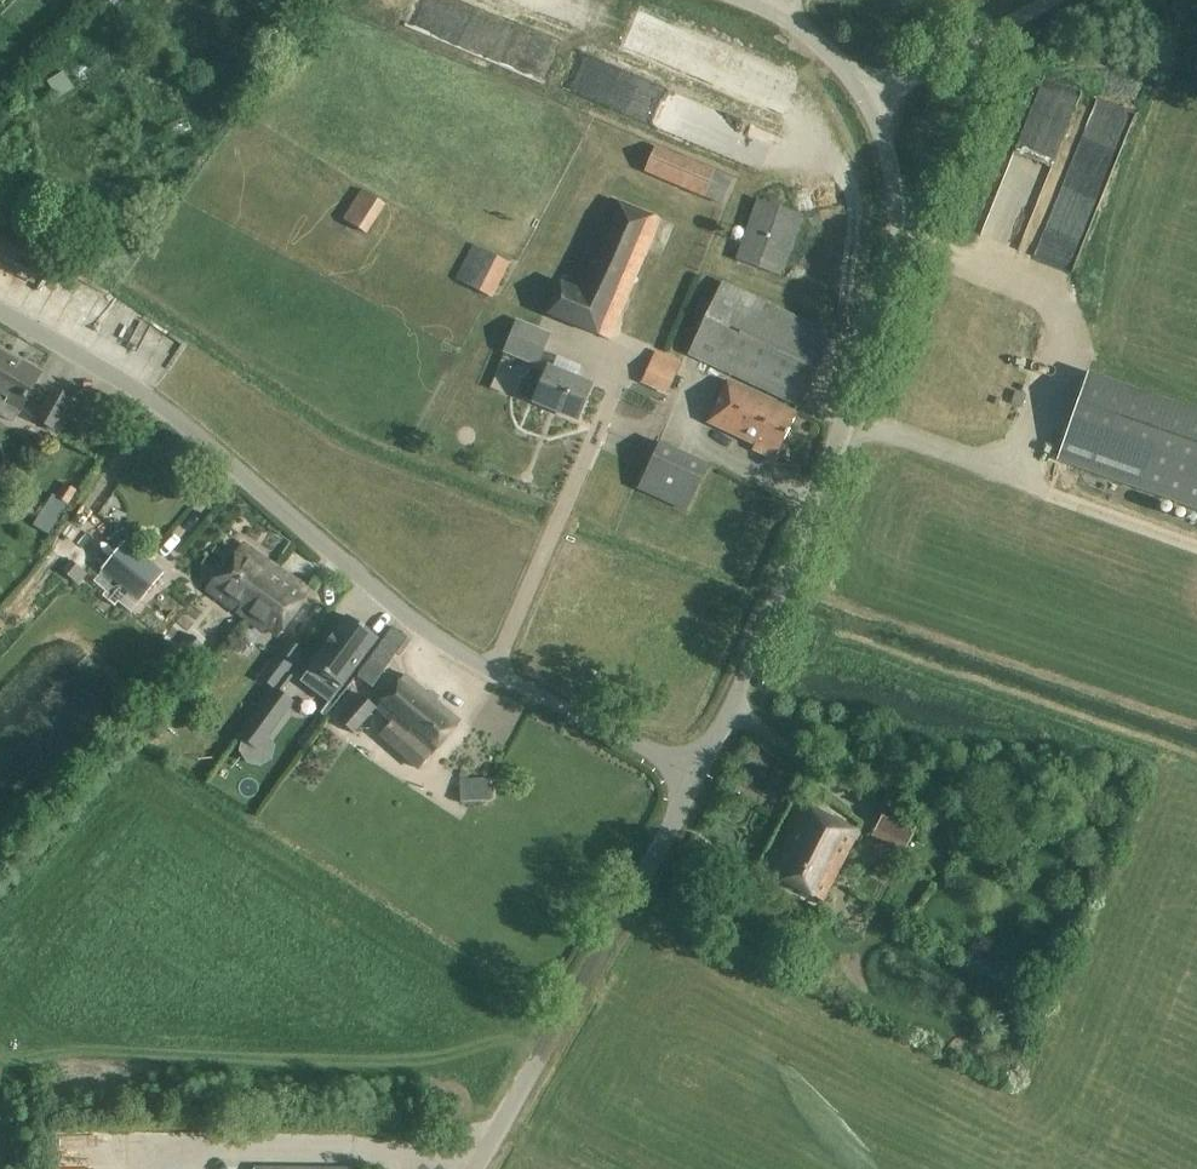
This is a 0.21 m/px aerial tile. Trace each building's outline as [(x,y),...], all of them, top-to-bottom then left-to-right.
[(59,100),(76,90),(65,72),(49,82),(59,100)] [(733,178),(715,170),(655,145),(644,172),(703,198),(721,206),(733,178)] [(363,191),(345,219),(369,234),(387,206),(363,191)] [(573,284),(561,279),(546,316),(598,337),(611,336),(660,219),(607,198),(573,284)] [(782,277),(804,216),(758,199),(737,260),(782,277)] [(492,298),(510,264),(473,245),(455,279),(492,298)] [(800,407),(834,334),(723,283),(689,357),(800,407)] [(517,319),(503,353),(538,367),(551,334),(517,319)] [(14,422),(20,410),(22,411),(43,373),(0,349),(0,415),(14,422)] [(640,386),(667,398),(683,364),(656,352),(640,386)] [(577,421),(592,385),(579,379),(581,374),(557,363),(554,369),(550,367),(535,403),(577,421)] [(1057,461),(1196,510),(1196,411),(1088,372),(1057,461)] [(755,446),(754,452),(775,462),(797,415),(727,382),(707,423),(755,446)] [(54,385),(36,416),(56,427),(74,396),(54,385)] [(687,514),(709,464),(661,442),(638,490),(687,514)] [(66,484),(57,498),(69,506),(79,492),(66,484)] [(115,554),(101,570),(140,602),(164,573),(125,541),(115,554)] [(257,603),(254,600),(279,568),(243,542),(207,591),(245,619),(257,603)] [(79,585),(88,574),(71,560),(62,571),(79,585)] [(312,591),(279,568),(254,600),(257,603),(245,619),(262,632),(266,627),(278,636),(312,591)] [(376,646),(346,625),(311,675),(341,695),(376,646)] [(374,689),(399,653),(403,656),(413,642),(393,627),(358,677),(374,689)] [(204,644),(192,635),(181,648),(193,657),(204,644)] [(289,639),(275,659),(282,664),(296,645),(289,639)] [(461,722),(407,676),(377,710),(391,723),(380,736),(419,769),(461,722)] [(242,737),(257,749),(292,702),(277,690),(242,737)] [(289,712),(311,726),(325,706),(303,692),(289,712)] [(354,735),(376,708),(359,694),(337,720),(354,735)] [(460,783),(462,804),(493,803),(492,782),(460,783)] [(802,803),(768,874),(825,903),(859,831),(802,803)] [(920,821),(888,804),(875,830),(907,847),(920,821)]
